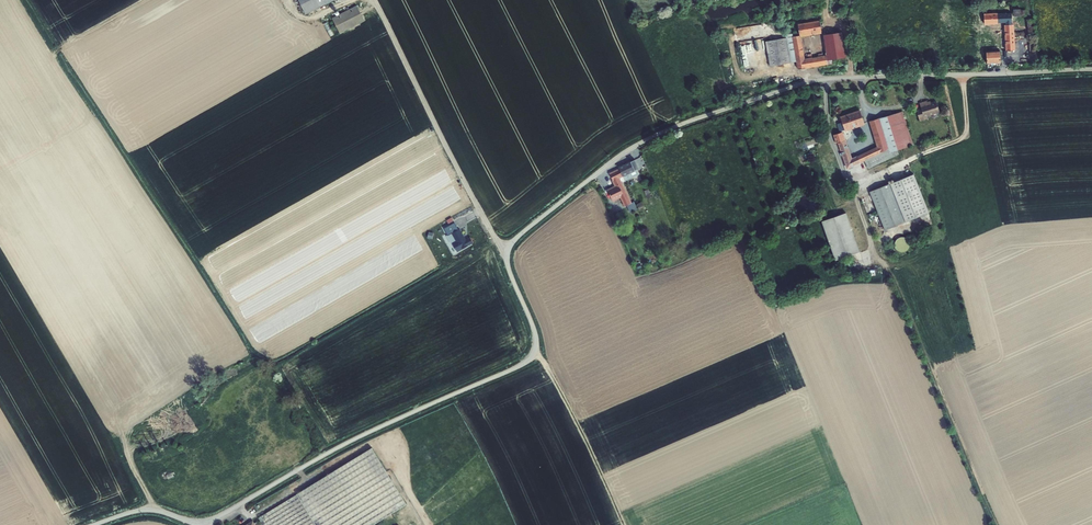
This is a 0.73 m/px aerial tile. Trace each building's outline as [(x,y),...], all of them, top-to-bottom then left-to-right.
[(306,14),(334,0),(298,0),(306,14)] [(357,6),(332,18),(340,33),(365,21),(357,6)] [(987,18),(987,26),(1002,25),(1002,17),(987,18)] [(334,34),(327,22),(323,24),(330,37),(334,34)] [(798,61),(799,69),(814,67),(813,58),(805,60),(801,36),(823,33),(821,22),(799,25),(800,32),(794,33),(797,53),(798,61)] [(1016,27),(1009,27),(1010,53),(1017,53),(1016,27)] [(833,59),(848,57),(843,32),(824,35),(827,56),(828,60),(833,59)] [(769,66),(790,63),(789,54),(797,53),(794,33),(786,34),(786,38),(765,41),(769,66)] [(789,54),(790,63),(798,61),(797,53),(789,54)] [(1003,53),(989,53),(989,65),(1003,65),(1003,53)] [(818,57),(819,66),(833,63),(833,59),(828,60),(827,56),(818,57)] [(914,108),(917,118),(923,116),(922,114),(938,109),(934,98),(926,101),(925,98),(917,100),(919,107),(914,108)] [(841,122),(843,128),(864,122),(860,110),(839,117),(841,122)] [(901,110),(893,112),(904,145),(912,143),(901,110)] [(904,145),(893,112),(880,117),(890,148),(891,150),(893,149),(897,148),(904,145)] [(863,160),(870,158),(890,148),(880,117),(869,120),(877,146),(860,153),(863,160)] [(838,143),(847,167),(859,162),(856,155),(850,158),(841,132),(833,135),(836,143),(838,143)] [(850,176),(895,156),(893,149),(891,150),(890,148),(870,158),(872,163),(865,165),(863,160),(859,162),(847,167),(850,176)] [(618,167),(619,168),(623,177),(625,181),(639,175),(636,170),(639,169),(635,160),(631,162),(630,161),(618,167)] [(620,178),(623,177),(619,168),(609,173),(612,180),(612,181),(614,186),(607,189),(608,192),(612,199),(613,202),(620,198),(624,207),(628,205),(632,203),(622,183),(620,178)] [(929,211),(914,173),(870,190),(885,228),(929,211)] [(632,203),(628,205),(631,213),(638,210),(634,202),(632,203)] [(836,259),(860,250),(846,211),(836,215),(822,219),(836,259)] [(455,223),(444,229),(448,236),(452,234),(456,241),(452,243),(457,252),(474,243),(470,237),(466,240),(460,229),(459,230),(455,223)] [(895,244),(902,253),(910,246),(902,237),(895,244)] [(258,518),(263,524),(373,524),(407,505),(373,448),(258,518)]
